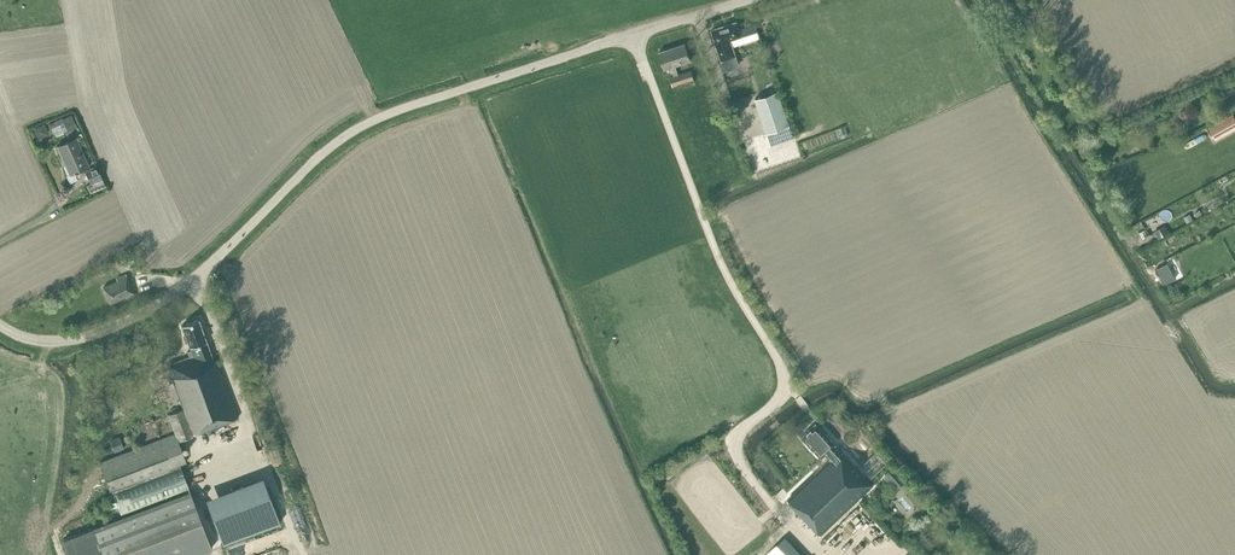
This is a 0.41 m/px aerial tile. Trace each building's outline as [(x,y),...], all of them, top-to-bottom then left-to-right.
[(737,21),(711,29),(721,61),(724,69),(739,64),(736,55),(731,40),(741,36),(737,21)] [(691,70),(678,74),(675,65),(690,60),(685,43),(659,52),(664,69),(671,67),(674,76),(670,77),(673,87),(689,81),(691,86),(696,84),(691,70)] [(1234,91),(1234,90),(1231,82),(1216,90),(1220,99),(1234,91)] [(790,125),(779,92),(778,90),(754,98),(766,133),(790,125)] [(1234,129),(1234,117),(1233,113),(1207,127),(1215,141),(1234,129)] [(54,137),(77,127),(71,114),(49,124),(54,137)] [(1081,114),(1076,115),(1075,119),(1079,123),(1083,122),(1083,121),(1085,121),(1085,117),(1084,117),(1084,115),(1081,114)] [(47,133),(43,125),(35,129),(39,137),(47,133)] [(1196,145),(1208,140),(1205,133),(1193,138),(1196,145)] [(62,157),(64,156),(68,164),(64,166),(68,175),(67,175),(70,182),(78,179),(75,173),(77,171),(88,165),(76,138),(58,146),(62,157)] [(91,183),(102,178),(96,165),(85,170),(91,183)] [(102,178),(91,183),(86,185),(90,192),(105,185),(102,178)] [(1189,214),(1183,217),(1186,222),(1192,219),(1189,214)] [(1165,225),(1154,230),(1158,238),(1169,233),(1165,225)] [(1174,278),(1167,263),(1155,268),(1163,284),(1174,278)] [(125,295),(127,298),(135,294),(126,273),(116,278),(117,280),(103,287),(110,302),(125,295)] [(111,489),(121,515),(189,489),(179,464),(186,461),(178,440),(238,417),(217,360),(213,361),(198,319),(182,325),(191,350),(188,351),(190,356),(167,365),(183,408),(168,414),(175,433),(99,462),(109,490),(111,489)] [(820,535),(849,508),(874,485),(843,452),(842,453),(834,444),(835,443),(816,423),(802,436),(821,456),(825,453),(830,459),(787,500),(820,535)] [(110,440),(114,451),(124,448),(119,436),(110,440)] [(891,466),(882,475),(895,490),(905,481),(891,466)] [(210,509),(223,544),(280,522),(267,488),(210,509)] [(92,528),(62,539),(68,554),(192,554),(212,548),(200,517),(190,491),(92,528)] [(942,524),(946,519),(939,512),(935,517),(942,524)]
